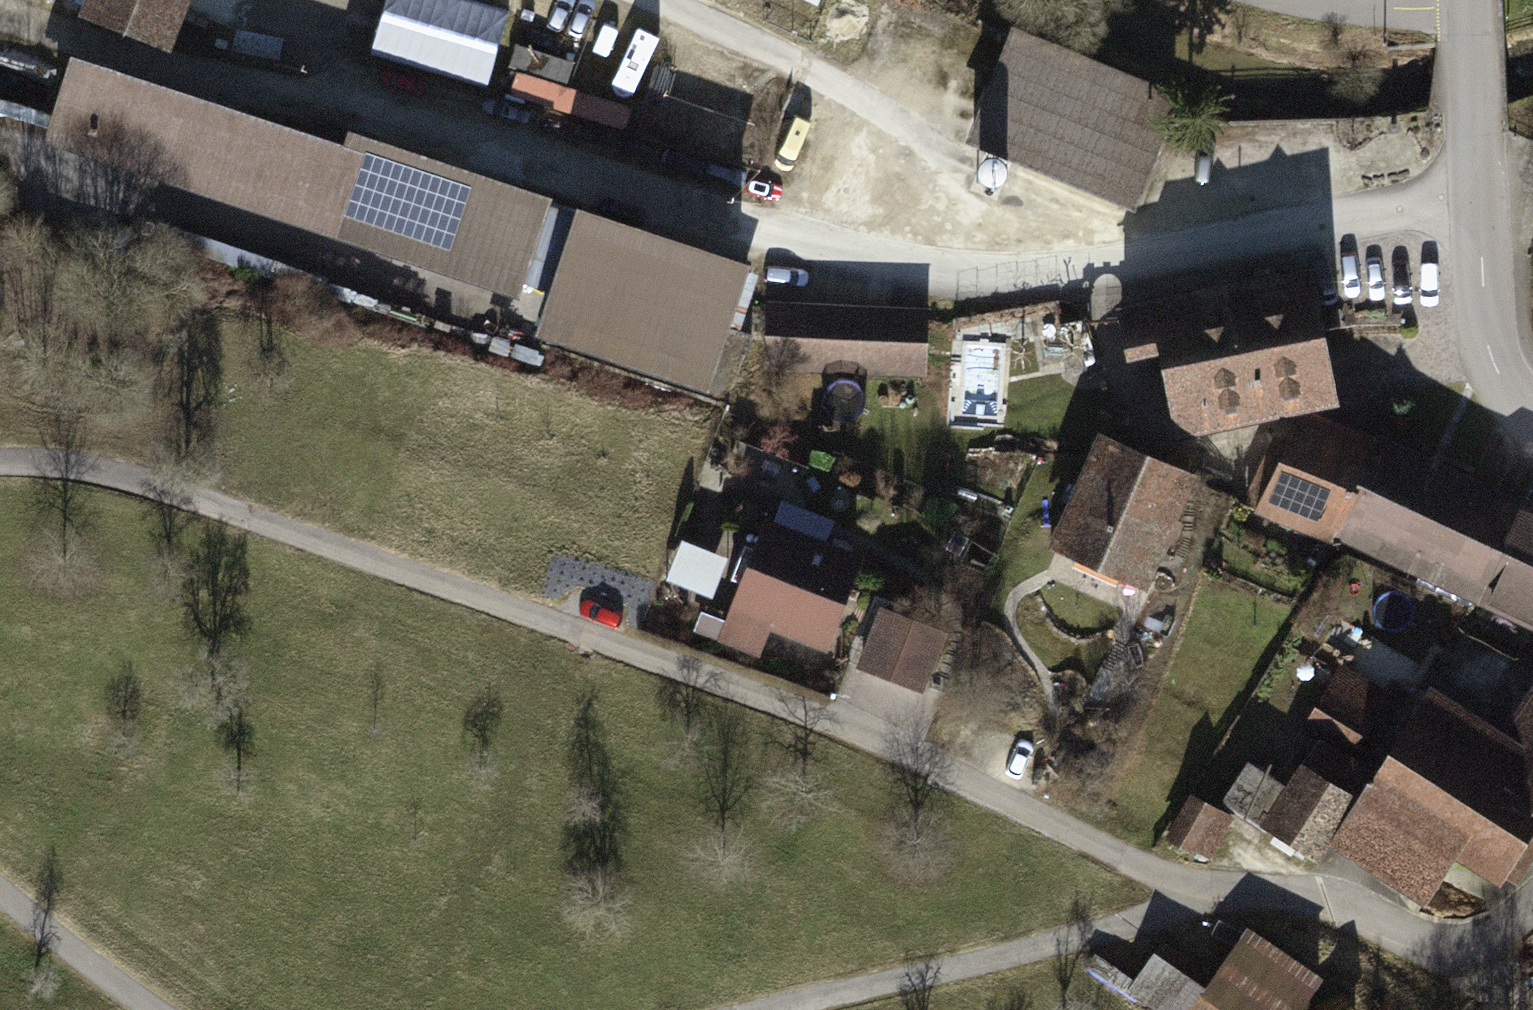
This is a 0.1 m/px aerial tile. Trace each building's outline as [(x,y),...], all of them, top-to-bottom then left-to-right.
[(93,13),(164,41),(180,0),(98,0),(93,13)] [(491,90),(514,10),(478,0),(391,0),(375,56),(491,90)] [(974,143),(1131,206),(1174,100),(1017,36),(974,143)] [(520,50),(510,103),(629,126),(633,105),(572,93),(578,61),(520,50)] [(83,67),(57,129),(107,152),(108,156),(511,289),(539,205),(353,145),(349,159),(132,88),(131,85),(83,67)] [(553,303),(581,218),(539,205),(511,289),(553,303)] [(704,384),(741,271),(581,218),(553,303),(544,331),(704,384)] [(1328,387),(1307,281),(1124,317),(1132,359),(1165,352),(1180,428),(1320,401),(1320,402),(1333,399),(1330,386),(1328,387)] [(923,313),(772,307),(770,367),(921,373),(923,313)] [(1337,533),(1379,445),(1311,414),(1304,416),(1280,465),(1270,459),(1247,506),(1333,541),(1337,533)] [(1189,478),(1105,441),(1058,547),(1142,584),(1189,478)] [(1520,509),(1380,443),(1379,445),(1337,533),(1341,535),(1347,524),(1377,538),(1372,549),(1412,568),(1418,557),(1479,586),(1474,596),(1478,597),(1520,509)] [(771,529),(769,528),(759,553),(745,548),(733,580),(746,585),(737,608),(825,643),(856,562),(824,549),(834,522),(782,502),(771,529)] [(1520,509),(1478,597),(1532,623),(1532,515),(1520,509)] [(941,634),(884,612),(862,668),(919,690),(941,634)] [(1375,721),(1328,692),(1306,727),(1353,756),(1375,721)] [(1532,829),(1532,716),(1511,749),(1430,695),(1369,792),(1357,784),(1348,798),(1352,800),(1335,827),(1328,837),(1427,900),(1457,849),(1503,877),(1532,829)] [(1314,858),(1328,837),(1335,827),(1352,800),(1348,798),(1357,784),(1365,769),(1321,744),(1292,790),(1248,764),(1224,802),(1235,807),(1232,810),(1264,830),(1266,827),(1314,858)] [(1229,818),(1193,798),(1171,837),(1207,857),(1229,818)] [(1247,932),(1206,992),(1156,958),(1137,987),(1171,1009),(1298,1009),(1318,980),(1247,932)] [(1344,999),(1320,1009),(1349,1009),(1344,999)]
